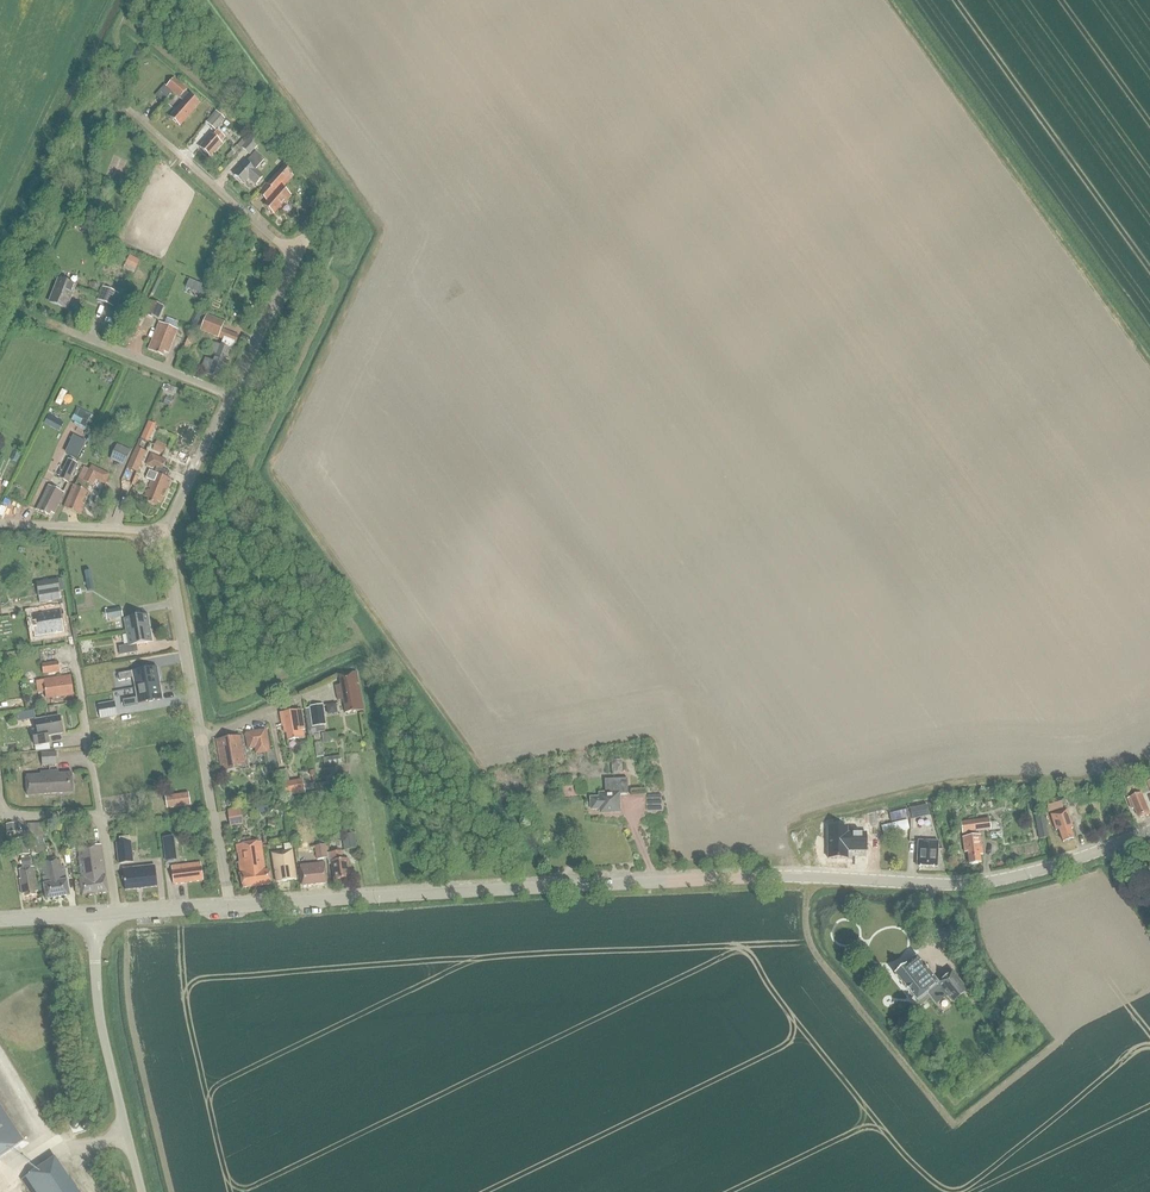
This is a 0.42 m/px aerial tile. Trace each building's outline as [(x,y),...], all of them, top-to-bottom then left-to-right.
[(170,119),(179,127),(199,105),(185,93),(187,91),(174,79),(166,88),(184,103),(170,119)] [(228,119),(220,112),(210,122),(218,130),(228,119)] [(219,143),(223,139),(217,133),(213,138),(212,137),(200,149),(209,157),(221,145),(219,143)] [(258,144),(251,138),(243,148),(250,154),(258,144)] [(264,160),(255,153),(235,175),(244,183),(248,178),(256,185),(262,177),(255,170),(264,160)] [(283,166),(267,185),(275,193),(281,187),(289,178),(292,175),(292,174),(291,173),(290,172),(284,167),(283,166)] [(276,194),(264,206),(274,215),(285,202),(289,197),(281,189),(277,194),(276,194)] [(307,200),(306,203),(307,206),(310,207),(313,206),(314,203),(313,200),(310,199),(307,200)] [(59,259),(53,256),(50,262),(56,265),(59,259)] [(141,261),(130,256),(125,267),(136,272),(141,261)] [(51,300),(68,307),(76,286),(59,280),(51,300)] [(120,294),(105,288),(99,301),(115,307),(120,294)] [(163,307),(152,302),(146,316),(157,320),(163,307)] [(206,315),(200,331),(218,338),(222,329),(225,322),(206,315)] [(167,323),(178,327),(181,321),(170,317),(167,323)] [(168,356),(177,331),(159,325),(149,352),(164,357),(165,354),(168,356)] [(222,329),(218,338),(222,340),(223,340),(224,337),(235,342),(234,344),(235,345),(239,335),(222,329)] [(223,340),(220,347),(228,350),(231,351),(234,344),(235,342),(224,337),(223,340)] [(205,358),(201,370),(207,372),(206,375),(217,380),(219,375),(223,377),(233,352),(231,351),(228,350),(220,347),(217,346),(211,343),(208,351),(214,353),(211,361),(205,358)] [(56,419),(48,415),(44,424),(51,428),(56,419)] [(77,458),(85,441),(73,436),(65,453),(77,458)] [(168,446),(157,442),(154,450),(164,454),(168,446)] [(124,466),(131,450),(117,444),(110,460),(124,466)] [(138,472),(147,452),(136,447),(127,467),(138,472)] [(151,482),(148,489),(151,490),(150,492),(148,491),(145,498),(148,499),(147,502),(157,506),(158,504),(162,505),(172,480),(168,479),(170,473),(163,470),(166,461),(151,454),(146,464),(158,469),(156,474),(155,473),(150,472),(147,480),(151,482)] [(67,486),(71,479),(77,466),(68,462),(58,481),(67,486)] [(85,467),(80,479),(75,487),(64,508),(79,516),(90,494),(88,493),(91,487),(93,488),(96,481),(105,485),(109,476),(92,467),(91,470),(85,467)] [(54,514),(64,493),(49,486),(37,510),(49,516),(51,512),(54,514)] [(58,579),(36,582),(38,596),(62,593),(60,578),(58,579)] [(104,620),(108,619),(120,617),(118,608),(103,611),(104,620)] [(39,638),(63,634),(59,611),(32,616),(35,634),(38,634),(39,638)] [(148,617),(124,621),(127,635),(150,630),(148,617)] [(121,657),(138,654),(136,647),(153,644),(150,630),(127,635),(129,648),(119,649),(121,657)] [(60,664),(44,666),(45,675),(61,673),(60,664)] [(133,673),(119,675),(120,682),(134,680),(135,689),(160,684),(157,668),(133,672),(133,673)] [(341,687),(337,688),(339,702),(345,700),(348,715),(364,712),(357,674),(340,677),(341,687)] [(52,700),(73,697),(70,677),(44,681),(47,698),(51,697),(52,700)] [(129,698),(123,699),(124,707),(130,706),(138,705),(163,701),(160,684),(135,689),(137,697),(129,698)] [(99,705),(101,719),(117,716),(114,703),(99,705)] [(327,727),(325,706),(311,708),(311,709),(306,710),(310,737),(320,736),(319,733),(326,732),(325,727),(327,727)] [(36,708),(19,711),(20,718),(38,716),(36,708)] [(302,730),(305,730),(302,710),(280,714),(282,727),(285,727),(287,741),(304,738),(302,730)] [(62,735),(60,718),(36,722),(37,732),(32,733),(35,747),(49,744),(48,737),(62,735)] [(266,730),(246,732),(248,749),(256,748),(256,754),(265,753),(268,753),(269,753),(268,750),(268,748),(266,730)] [(338,733),(323,735),(324,745),(339,743),(338,733)] [(237,767),(245,765),(240,736),(217,740),(221,766),(224,766),(225,772),(238,770),(237,767)] [(40,777),(25,778),(27,797),(73,794),(72,774),(58,775),(58,773),(54,773),(54,766),(57,766),(56,754),(41,755),(41,767),(49,767),(49,773),(40,774),(40,777)] [(342,757),(329,758),(329,759),(325,760),(326,766),(330,766),(343,765),(342,757)] [(622,761),(611,761),(612,772),(622,772),(622,761)] [(606,794),(600,795),(600,798),(591,798),(592,810),(601,810),(601,813),(620,812),(619,795),(629,794),(628,779),(605,780),(606,794)] [(305,781),(284,785),(287,798),(307,794),(305,781)] [(338,781),(322,784),(322,788),(319,788),(319,793),(339,789),(338,781)] [(1135,784),(1123,789),(1126,795),(1138,790),(1135,784)] [(167,809),(189,806),(187,794),(165,798),(167,809)] [(1128,800),(1132,810),(1135,809),(1138,819),(1149,814),(1142,794),(1137,796),(1128,800)] [(1045,802),(1048,813),(1063,809),(1059,798),(1045,802)] [(927,805),(915,808),(917,818),(929,816),(927,805)] [(907,809),(894,812),(895,819),(908,816),(907,809)] [(1062,841),(1073,838),(1070,828),(1072,828),(1066,810),(1064,811),(1063,810),(1050,814),(1055,831),(1059,830),(1062,841)] [(243,811),(230,814),(233,829),(245,826),(243,811)] [(1049,837),(1045,814),(1036,815),(1040,839),(1049,837)] [(989,819),(960,823),(962,834),(966,834),(976,832),(990,830),(989,819)] [(6,825),(7,833),(15,832),(14,824),(6,825)] [(828,828),(828,859),(847,859),(847,851),(867,851),(867,834),(847,834),(848,828),(828,828)] [(980,855),(982,855),(979,835),(976,835),(966,837),(962,837),(965,853),(967,852),(969,864),(981,862),(980,855)] [(356,836),(343,838),(345,853),(358,851),(356,836)] [(28,839),(15,840),(17,857),(30,855),(28,839)] [(937,868),(939,842),(919,841),(917,867),(937,868)] [(132,842),(116,844),(119,865),(134,863),(132,842)] [(243,889),(269,885),(267,871),(264,871),(259,842),(236,846),(243,889)] [(45,845),(37,846),(37,847),(35,847),(36,854),(46,853),(45,845)] [(81,897),(108,893),(101,846),(79,849),(80,859),(78,860),(81,878),(79,879),(81,897)] [(277,883),(297,880),(292,852),(291,846),(283,847),(284,854),(272,856),(277,883)] [(328,854),(326,847),(313,849),(314,854),(318,854),(319,861),(329,860),(328,854)] [(335,881),(352,879),(349,860),(344,861),(342,852),(331,853),(335,881)] [(21,860),(22,868),(32,866),(30,858),(21,860)] [(47,900),(69,896),(65,868),(58,869),(56,861),(40,863),(47,900)] [(173,885),(203,881),(201,863),(171,867),(173,885)] [(304,887),(327,885),(325,864),(301,866),(304,887)] [(125,891),(157,887),(155,865),(123,869),(125,891)] [(35,894),(38,894),(33,868),(20,871),(21,881),(19,881),(22,897),(26,896),(26,898),(35,896),(35,894)] [(905,966),(895,974),(917,1002),(926,994),(930,998),(935,1005),(947,996),(952,1003),(956,999),(965,992),(967,991),(952,972),(938,983),(917,958),(906,967),(905,966)] [(23,1141),(0,1106),(0,1156),(23,1141)] [(21,1179),(30,1191),(79,1191),(56,1156),(21,1179)]
